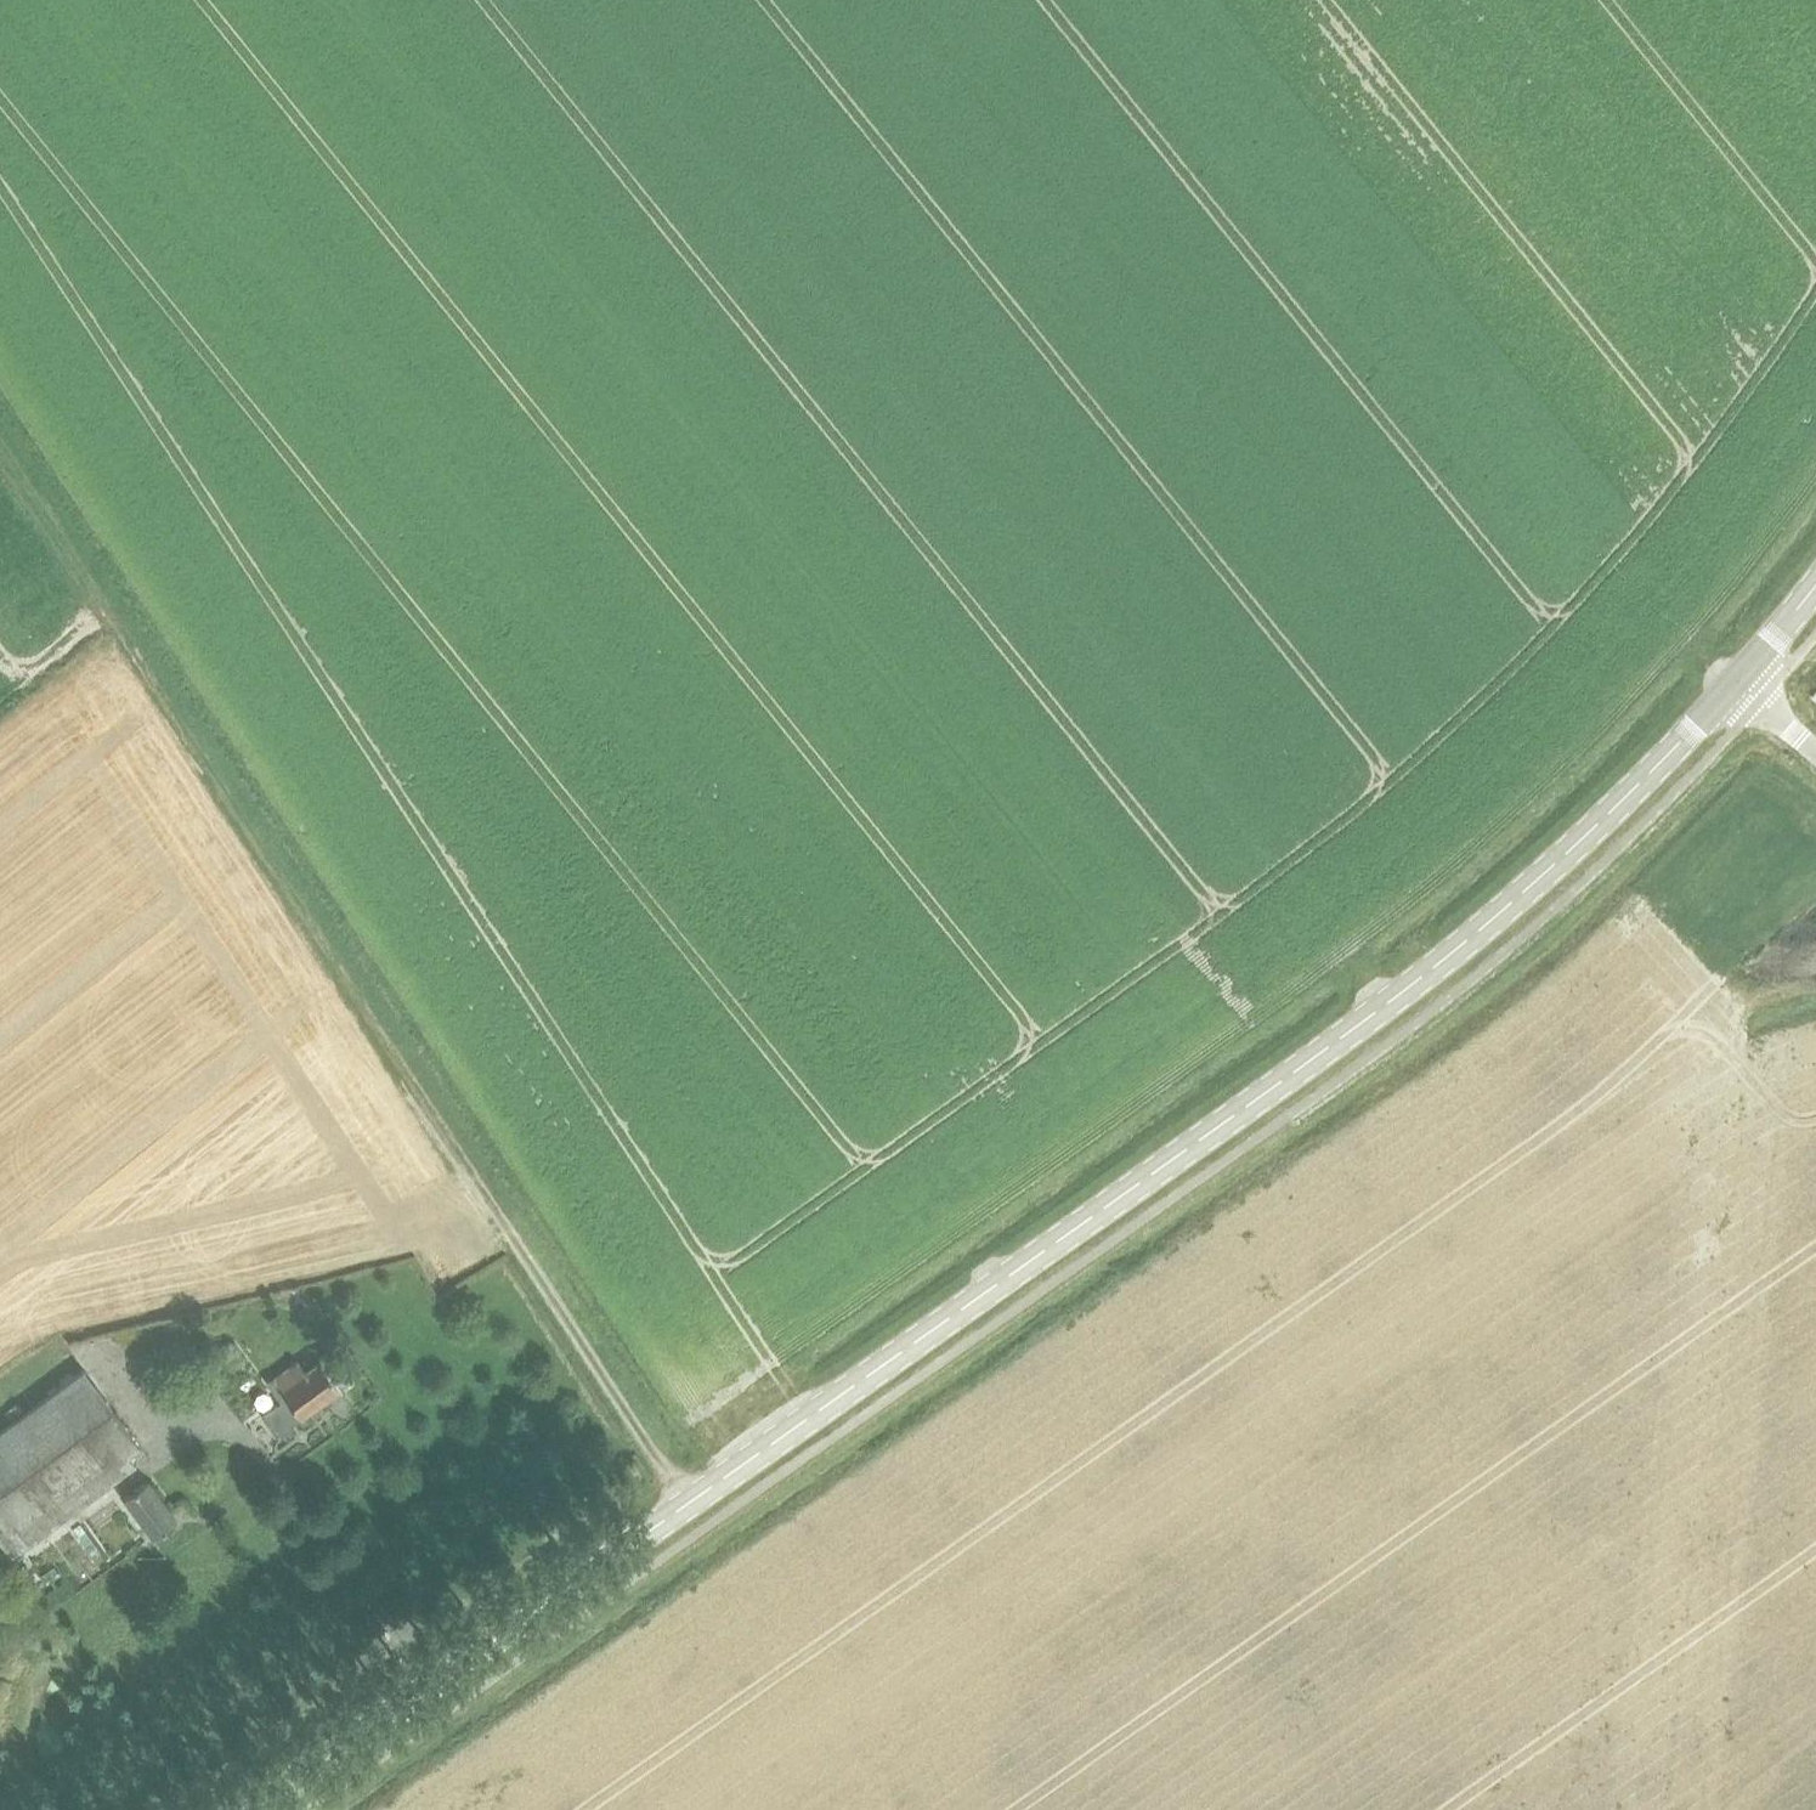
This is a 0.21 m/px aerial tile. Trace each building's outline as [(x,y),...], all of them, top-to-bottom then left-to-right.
[(260,1414),(275,1435),(339,1387),(337,1384),(341,1381),(331,1367),(326,1371),(318,1359),(302,1370),(295,1361),(267,1381),(280,1399),(260,1414)] [(0,1428),(0,1540),(10,1554),(134,1461),(127,1453),(139,1444),(81,1367),(0,1428)] [(145,1477),(121,1495),(150,1535),(174,1517),(145,1477)] [(57,1579),(72,1570),(57,1542),(41,1551),(57,1579)]
